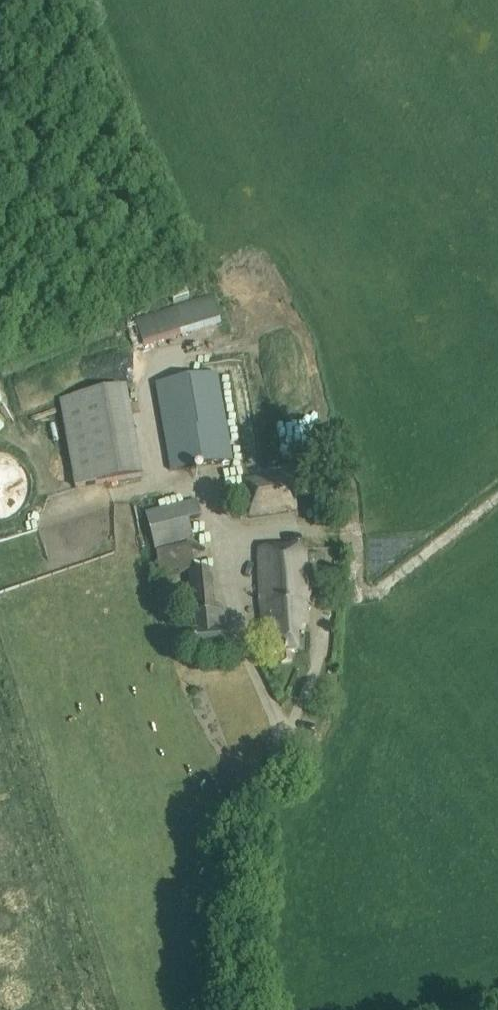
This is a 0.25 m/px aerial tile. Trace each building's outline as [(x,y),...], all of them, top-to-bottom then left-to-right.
[(134,320),(143,350),(220,326),(211,296),(134,320)] [(158,382),(173,470),(232,460),(218,372),(158,382)] [(59,399),(74,489),(142,477),(127,387),(59,399)] [(0,522),(6,521),(13,518),(19,514),(23,510),(27,505),(30,499),(31,494),(32,488),(32,483),(31,477),(27,469),(23,464),(20,461),(17,458),(12,455),(6,453),(1,452),(0,452),(0,522)] [(243,481),(248,518),(296,511),(294,498),(295,497),(309,494),(305,472),(243,481)] [(144,515),(154,551),(193,541),(188,520),(200,517),(197,502),(144,515)] [(304,604),(308,604),(304,548),(260,548),(265,654),(281,653),(282,663),(291,662),(290,652),(297,652),(295,628),(306,627),(304,604)] [(211,570),(191,572),(197,634),(192,634),(194,655),(231,651),(229,628),(224,628),(223,611),(215,611),(211,570)]
